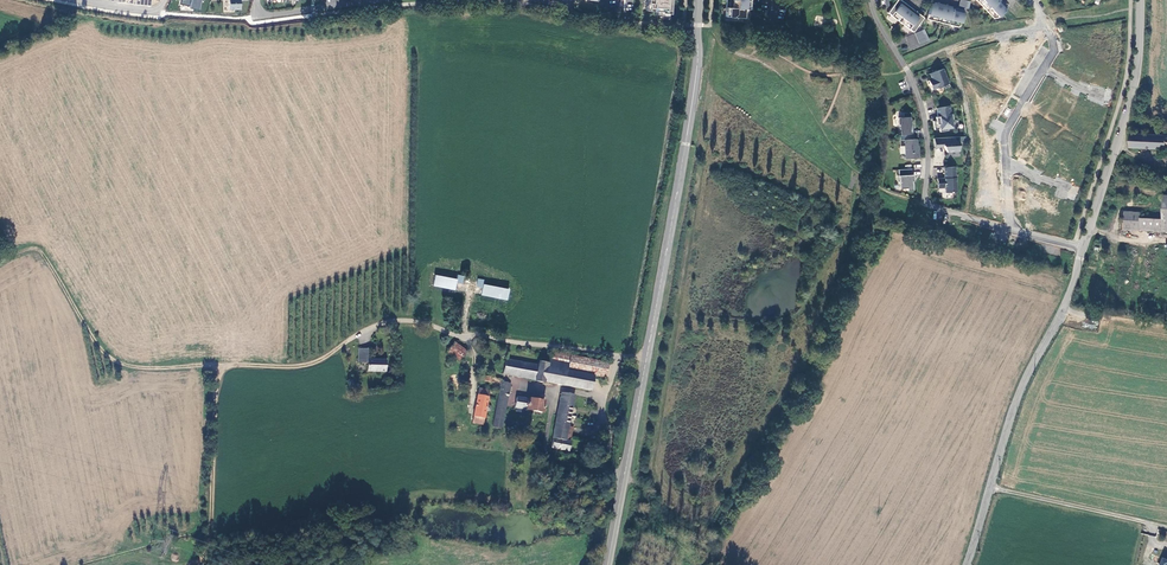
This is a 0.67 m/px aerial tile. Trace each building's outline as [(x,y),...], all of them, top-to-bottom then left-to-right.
[(181,5),(189,7),(189,9),(199,11),(201,1),(204,2),(204,0),(182,0),(181,5)] [(230,12),(242,11),(242,0),(230,0),(230,12)] [(650,3),(652,3),(651,11),(659,11),(658,16),(670,16),(672,17),(673,9),(672,9),(673,0),(650,0),(650,3)] [(725,21),(749,23),(749,20),(743,19),(743,18),(743,13),(749,14),(750,0),(726,0),(725,21)] [(887,13),(912,32),(923,18),(920,15),(919,16),(917,15),(918,13),(904,3),(902,4),(901,3),(902,1),(900,0),(897,0),(887,13)] [(967,1),(964,0),(960,0),(958,7),(965,8),(967,1)] [(993,19),(997,18),(1007,9),(1005,7),(1006,6),(1001,0),(999,0),(998,0),(976,0),(993,19)] [(958,27),(960,26),(964,12),(961,11),(962,9),(953,7),(953,9),(950,8),(951,7),(933,2),(933,4),(930,3),(926,19),(958,27)] [(924,29),(914,33),(919,44),(928,40),(924,29)] [(949,86),(943,69),(927,74),(929,80),(928,80),(928,81),(930,80),(931,82),(929,83),(931,89),(938,87),(938,89),(943,87),(945,88),(949,86)] [(938,120),(935,121),(933,121),(934,130),(939,129),(940,132),(948,130),(947,128),(953,127),(954,125),(953,114),(950,114),(949,106),(936,108),(937,116),(938,120)] [(900,134),(912,134),(912,122),(911,122),(910,112),(902,113),(903,117),(898,118),(898,125),(900,125),(900,134)] [(1132,133),(1131,147),(1166,148),(1166,135),(1132,133)] [(942,145),(946,152),(959,151),(958,141),(955,141),(954,137),(933,138),(934,148),(942,145)] [(916,139),(899,140),(899,146),(904,146),(905,159),(919,158),(918,148),(917,149),(916,139)] [(955,167),(943,167),(944,178),(937,178),(937,188),(944,188),(945,193),(956,192),(955,167)] [(906,191),(914,190),(913,183),(911,183),(911,181),(913,181),(913,175),(911,175),(911,169),(898,170),(898,175),(897,175),(897,182),(898,181),(899,188),(906,188),(906,191)] [(1140,230),(1141,219),(1141,213),(1124,212),(1123,229),(1140,230)] [(1163,220),(1141,219),(1140,230),(1162,232),(1163,220)] [(458,274),(457,279),(435,274),(433,286),(456,290),(457,283),(463,284),(464,276),(458,274)] [(481,295),(507,301),(510,289),(484,284),(481,295)] [(466,353),(454,343),(447,353),(459,362),(466,353)] [(368,349),(359,349),(358,357),(359,357),(365,357),(365,360),(368,360),(368,349)] [(548,360),(547,364),(546,366),(593,376),(605,379),(608,363),(570,356),(570,355),(553,352),(551,360),(548,360)] [(365,357),(358,357),(358,361),(358,363),(368,363),(367,372),(385,372),(386,360),(379,360),(379,362),(374,362),(374,360),(368,360),(365,360),(365,357)] [(506,359),(503,374),(534,381),(534,382),(543,384),(543,383),(589,392),(593,376),(546,366),(547,364),(538,363),(537,365),(506,359)] [(510,384),(502,382),(493,428),(502,430),(510,384)] [(486,406),(489,391),(479,389),(472,423),(482,426),(485,410),(486,411),(487,412),(489,412),(490,411),(491,410),(491,409),(491,408),(490,407),(490,406),(489,406),(487,406),(486,406)] [(565,441),(573,400),(574,397),(562,394),(551,449),(568,452),(570,442),(565,441)] [(544,403),(517,398),(514,408),(516,409),(515,413),(521,414),(522,410),(542,414),(544,403)] [(573,400),(565,441),(570,442),(573,424),(591,427),(594,408),(589,403),(573,400)]
